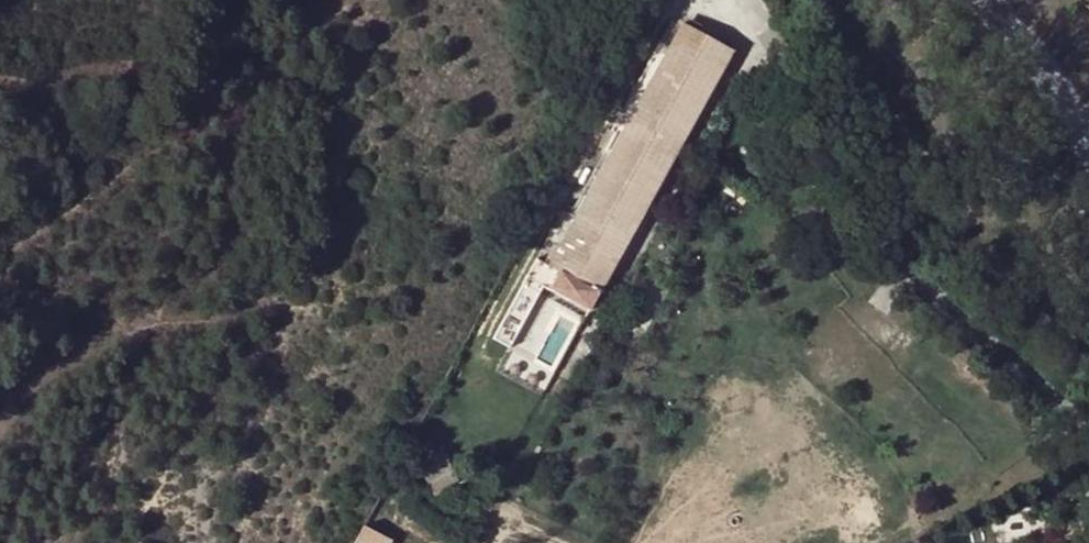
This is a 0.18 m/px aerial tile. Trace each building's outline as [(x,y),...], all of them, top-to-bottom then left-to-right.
[(667,17),(535,258),(547,265),(679,23),(667,17)] [(547,265),(597,292),(730,51),(679,23),(547,265)] [(588,309),(597,292),(547,265),(535,258),(526,274),(588,309)] [(537,294),(521,284),(492,336),(509,346),(537,294)] [(396,537),(367,523),(357,542),(393,542),(396,537)]
